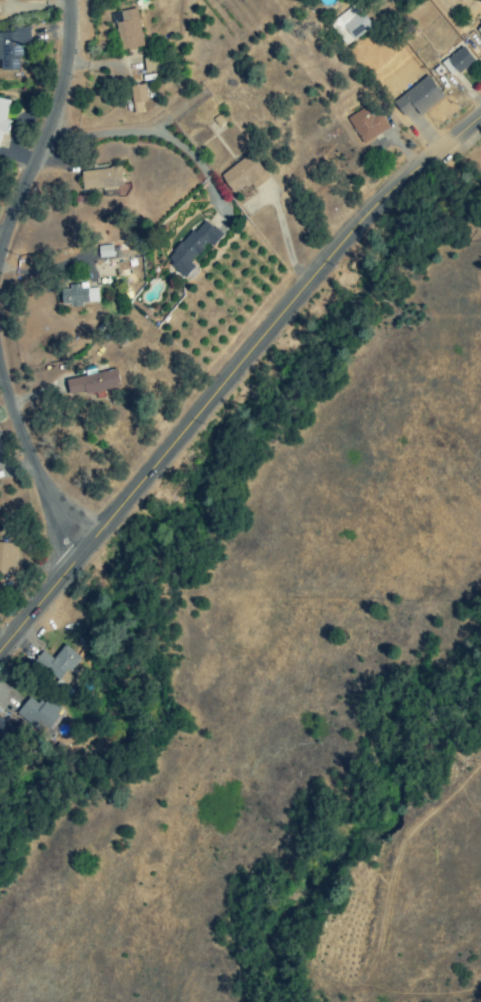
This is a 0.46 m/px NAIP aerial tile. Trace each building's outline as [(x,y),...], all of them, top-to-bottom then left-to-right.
[(346,46),(371,27),(355,4),(329,23),(346,46)] [(146,45),(138,7),(112,13),(113,24),(117,23),(123,49),(146,45)] [(20,71),(19,47),(28,47),(27,29),(15,29),(15,33),(0,33),(0,72),(20,71)] [(441,64),(445,69),(449,65),(457,75),(473,62),(462,47),(441,64)] [(446,97),(429,75),(394,101),(406,115),(418,107),(424,115),(446,97)] [(130,87),(131,115),(142,114),(142,103),(146,103),(144,86),(130,87)] [(0,99),(0,134),(7,136),(10,122),(4,121),(8,101),(0,99)] [(390,127),(382,112),(374,116),(367,106),(347,118),(365,143),(390,127)] [(269,177),(250,153),(219,176),(233,195),(248,183),(253,189),(269,177)] [(81,170),(82,190),(122,188),(121,168),(81,170)] [(165,260),(184,278),(195,266),(190,262),(207,244),(212,247),(222,236),(203,219),(165,260)] [(98,259),(112,258),(111,246),(97,247),(98,259)] [(81,304),(97,303),(97,289),(86,289),(86,286),(60,287),(61,307),(81,307),(81,304)] [(120,387),(116,369),(65,380),(70,399),(120,387)] [(0,543),(0,573),(11,575),(15,545),(0,543)] [(53,659),(41,651),(32,664),(64,686),(83,659),(62,646),(53,659)] [(16,713),(41,735),(62,712),(45,697),(38,705),(29,697),(16,713)] [(12,729),(0,719),(0,744),(12,729)]
